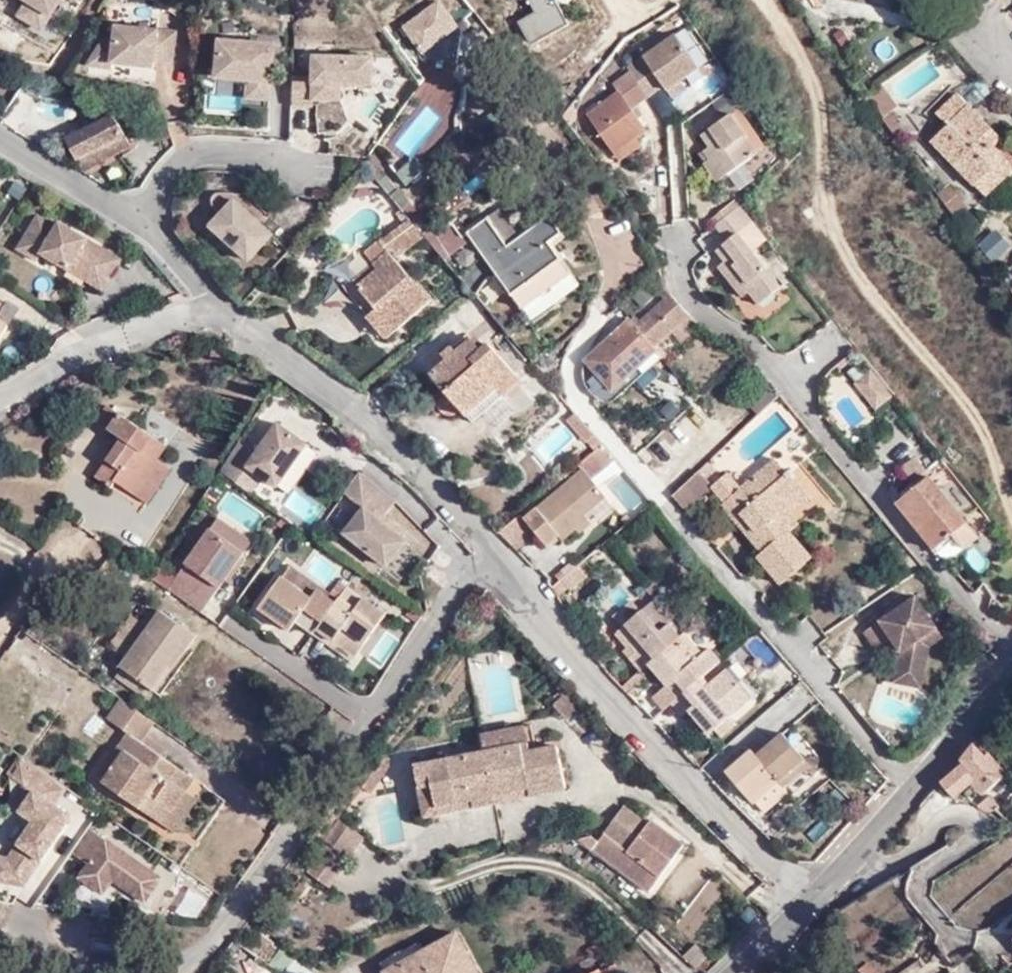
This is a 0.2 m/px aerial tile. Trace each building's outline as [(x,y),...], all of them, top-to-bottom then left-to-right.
[(36,4),(32,10),(55,24),(70,0),(29,0),(36,4)] [(440,1),(457,24),(471,14),(461,0),(441,0),(440,1)] [(522,24),(547,58),(579,34),(553,0),(528,0),(538,12),(522,24)] [(910,10),(924,0),(903,0),(910,10)] [(436,4),(402,27),(432,71),(466,48),(436,4)] [(55,24),(32,10),(27,18),(50,32),(55,24)] [(848,33),(841,24),(832,31),(839,40),(848,33)] [(616,62),(618,66),(637,91),(654,78),(658,84),(672,74),(691,61),(665,27),(616,62)] [(160,69),(159,61),(177,60),(175,28),(97,32),(99,73),(160,69)] [(272,109),(272,44),(210,43),(210,109),(272,109)] [(382,62),(321,60),(321,81),(301,81),(301,110),(320,111),(320,104),(349,105),(349,89),(381,90),(382,62)] [(384,83),(399,96),(414,79),(399,66),(384,83)] [(637,91),(618,66),(603,77),(608,86),(578,108),(607,147),(626,133),(638,125),(622,102),(637,91)] [(676,83),(672,74),(658,84),(663,92),(676,83)] [(878,83),(863,92),(879,114),(886,109),(892,105),(878,83)] [(999,156),(988,145),(982,138),(990,130),(954,93),(932,113),(944,126),(937,134),(951,148),(945,156),(973,184),(999,156)] [(649,100),(635,108),(644,125),(658,117),(649,100)] [(391,144),(411,161),(447,119),(427,102),(391,144)] [(733,103),(726,107),(754,148),(760,143),(733,103)] [(754,148),(726,107),(697,129),(705,142),(699,146),(706,156),(701,160),(714,177),(754,148)] [(112,109),(77,130),(97,163),(131,142),(112,109)] [(903,134),(886,109),(879,114),(896,137),(903,134)] [(83,170),(97,163),(77,130),(66,137),(83,170)] [(997,137),(990,130),(982,138),(988,145),(997,137)] [(630,140),(626,133),(607,147),(612,154),(630,140)] [(951,148),(937,134),(931,140),(945,156),(951,148)] [(1008,166),(999,156),(973,184),(983,193),(1008,166)] [(953,222),(967,213),(951,187),(936,195),(953,222)] [(712,218),(736,199),(731,193),(706,213),(711,219),(712,218)] [(726,262),(719,267),(736,289),(743,284),(752,296),(773,279),(747,245),(733,226),(748,212),(736,199),(712,218),(724,232),(711,243),(721,256),(726,262)] [(280,242),(241,207),(218,233),(256,268),(280,242)] [(403,212),(398,216),(405,224),(409,220),(403,212)] [(733,226),(747,245),(764,233),(748,212),(733,226)] [(564,234),(552,216),(507,245),(489,218),(467,233),(519,307),(570,274),(549,243),(564,234)] [(424,237),(409,220),(405,224),(387,240),(401,257),(424,237)] [(69,233),(52,221),(39,242),(30,257),(47,268),(52,261),(78,278),(84,273),(116,293),(120,288),(132,267),(72,229),(69,233)] [(994,230),(977,246),(993,263),(1010,248),(994,230)] [(381,268),(361,287),(399,330),(432,301),(383,243),(369,254),(376,264),(381,268)] [(376,264),(369,254),(365,249),(335,275),(348,289),(376,264)] [(714,261),(719,267),(726,262),(721,256),(714,261)] [(390,337),(399,330),(361,287),(353,296),(390,337)] [(666,332),(686,316),(668,295),(634,323),(651,345),(666,332)] [(2,324),(10,314),(0,307),(0,328),(2,324)] [(686,316),(666,332),(678,344),(697,328),(686,316)] [(634,323),(629,318),(587,356),(582,377),(583,380),(585,383),(586,386),(588,388),(591,390),(593,391),(596,393),(599,394),(614,388),(655,349),(651,345),(634,323)] [(2,324),(0,328),(0,341),(9,348),(18,337),(2,324)] [(459,351),(448,360),(429,376),(443,392),(441,393),(439,395),(438,398),(437,401),(437,404),(438,407),(438,409),(440,411),(442,413),(445,414),(447,415),(450,416),(453,415),(456,414),(458,413),(460,411),(471,423),(520,381),(490,345),(485,349),(475,337),(459,351)] [(9,348),(0,341),(0,362),(9,348)] [(444,355),(448,360),(459,351),(454,346),(444,355)] [(236,356),(219,349),(214,357),(230,365),(236,356)] [(872,371),(853,385),(874,414),(893,401),(872,371)] [(999,403),(1011,424),(1011,396),(999,403)] [(132,497),(133,496),(157,458),(167,444),(106,405),(95,420),(118,435),(91,475),(109,487),(112,483),(132,497)] [(237,444),(219,473),(250,496),(261,479),(277,489),(306,447),(277,426),(255,457),(237,444)] [(561,431),(539,444),(548,459),(570,446),(561,431)] [(615,459),(602,443),(592,452),(597,459),(604,467),(615,459)] [(597,459),(592,452),(571,470),(574,475),(579,471),(581,473),(597,459)] [(947,464),(939,454),(913,474),(918,481),(926,475),(929,478),(947,464)] [(157,458),(133,496),(144,503),(168,466),(157,458)] [(798,495),(772,461),(738,489),(725,473),(707,487),(719,503),(717,506),(753,553),(750,555),(772,583),(805,557),(786,533),(772,515),(798,495)] [(603,498),(581,473),(579,471),(574,475),(522,519),(546,548),(557,538),(561,542),(574,529),(579,534),(588,525),(582,518),(603,498)] [(358,475),(342,496),(362,511),(343,536),(386,569),(406,543),(380,523),(395,504),(358,475)] [(918,481),(891,503),(931,550),(949,535),(961,551),(977,538),(929,478),(926,475),(918,481)] [(824,493),(793,518),(800,525),(830,500),(824,493)] [(772,515),(786,533),(796,526),(788,516),(805,503),(798,495),(772,515)] [(499,530),(502,533),(517,522),(512,517),(499,530)] [(219,518),(212,529),(245,554),(252,543),(219,518)] [(212,529),(178,576),(189,583),(186,587),(210,603),(245,554),(212,529)] [(396,566),(404,577),(426,561),(417,550),(396,566)] [(591,575),(581,564),(552,587),(556,598),(571,586),(573,589),(591,575)] [(292,589),(299,581),(285,571),(280,580),(292,589)] [(189,583),(178,576),(168,592),(179,600),(186,587),(189,583)] [(312,639),(318,631),(334,607),(316,593),(308,603),(292,589),(280,580),(258,611),(288,633),(294,625),(312,639)] [(308,603),(316,593),(299,581),(292,589),(308,603)] [(200,615),(210,603),(186,587),(179,600),(200,615)] [(334,607),(318,631),(355,658),(384,618),(347,590),(334,607)] [(893,639),(901,650),(895,681),(922,687),(930,646),(944,636),(917,596),(865,631),(878,649),(893,639)] [(642,609),(621,626),(620,627),(630,642),(623,647),(639,667),(648,660),(682,631),(655,598),(642,609)] [(614,615),(621,626),(642,609),(633,600),(614,615)] [(172,668),(177,671),(198,641),(164,613),(150,632),(128,663),(123,668),(154,691),(172,668)] [(108,648),(128,663),(150,632),(130,617),(108,648)] [(686,628),(682,631),(648,660),(668,685),(679,697),(703,677),(721,661),(711,649),(706,653),(686,628)] [(355,658),(318,631),(312,639),(349,667),(355,658)] [(157,693),(154,691),(123,668),(115,679),(149,704),(157,693)] [(172,668),(154,691),(157,693),(165,699),(183,676),(177,671),(172,668)] [(679,697),(674,702),(685,715),(693,711),(711,734),(754,697),(731,670),(711,686),(703,677),(679,697)] [(635,688),(627,678),(621,683),(629,693),(635,688)] [(674,702),(679,697),(668,685),(655,696),(664,709),(674,702)] [(571,692),(557,705),(569,720),(584,707),(571,692)] [(137,743),(152,721),(113,693),(98,716),(124,735),(105,759),(113,765),(103,778),(101,782),(128,801),(134,792),(143,798),(146,795),(167,810),(158,822),(172,832),(193,801),(180,791),(188,779),(155,756),(152,760),(141,752),(143,748),(137,743)] [(528,727),(484,736),(488,754),(532,745),(528,727)] [(755,748),(727,770),(752,802),(780,779),(786,785),(812,763),(787,732),(759,753),(755,748)] [(980,741),(967,754),(973,762),(949,782),(962,797),(973,788),(978,784),(988,795),(1009,777),(980,741)] [(529,790),(531,798),(571,789),(561,745),(534,751),(532,745),(488,754),(497,798),(529,790)] [(497,798),(488,754),(418,769),(422,789),(436,787),(441,810),(480,802),(483,810),(498,806),(497,798)] [(96,772),(103,778),(113,765),(105,759),(96,772)] [(988,795),(978,784),(973,788),(983,799),(988,795)] [(428,822),(483,810),(480,802),(441,810),(436,787),(422,789),(428,822)] [(498,806),(531,798),(529,790),(497,798),(498,806)] [(128,801),(158,822),(167,810),(146,795),(143,798),(134,792),(128,801)] [(76,820),(35,794),(20,817),(32,825),(9,861),(2,855),(0,858),(0,881),(26,897),(76,820)] [(625,858),(645,830),(621,812),(601,840),(625,858)] [(363,839),(341,823),(328,843),(351,859),(363,839)] [(73,855),(87,865),(76,880),(104,899),(115,885),(147,907),(166,879),(92,827),(73,855)] [(749,936),(758,927),(749,918),(740,927),(749,936)] [(385,972),(479,972),(458,933),(423,952),(387,971),(385,972)] [(418,944),(382,963),(387,971),(423,952),(418,944)] [(680,963),(689,972),(696,972),(705,964),(693,951),(680,963)] [(615,964),(598,972),(619,972),(615,964)]
